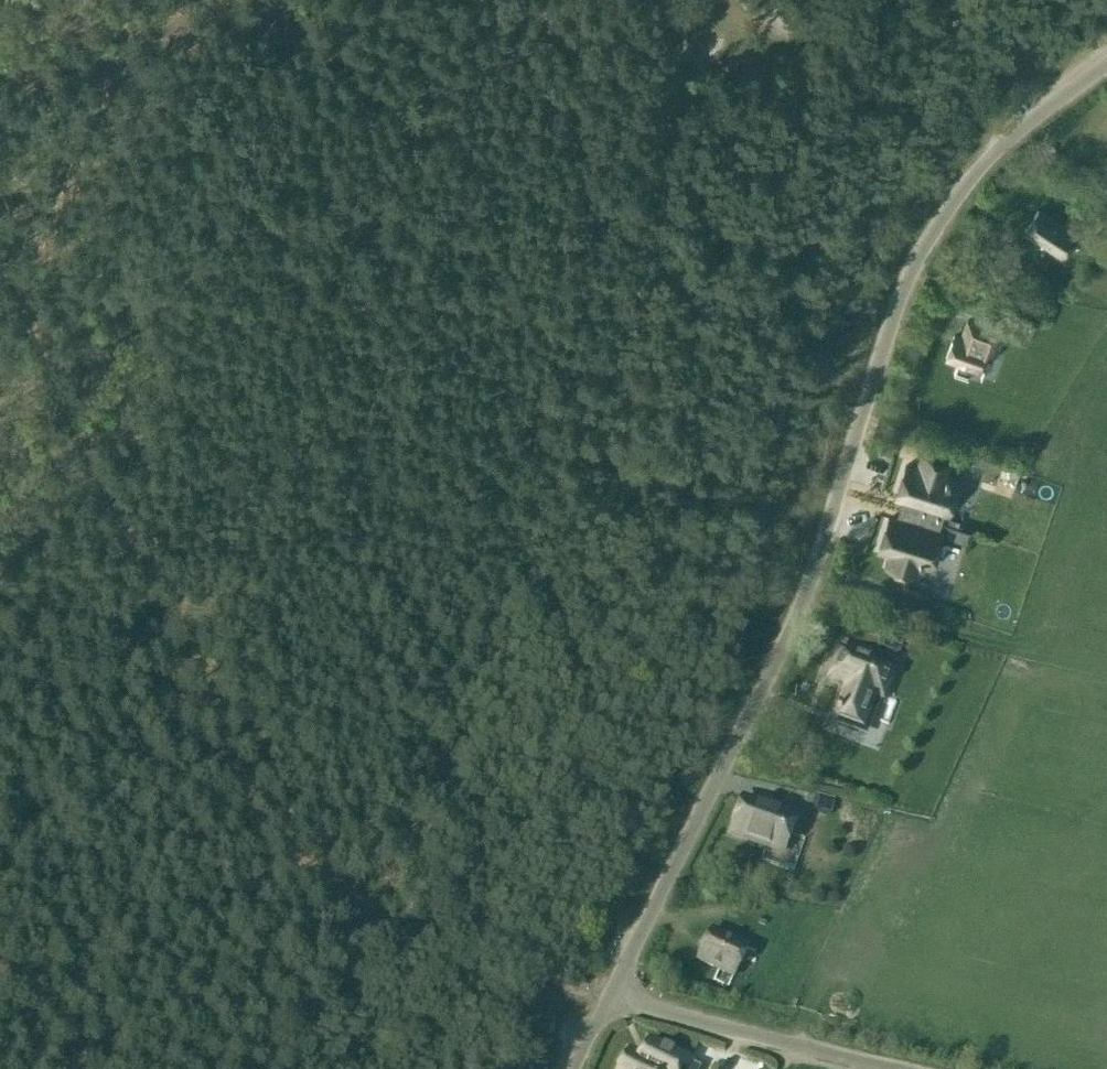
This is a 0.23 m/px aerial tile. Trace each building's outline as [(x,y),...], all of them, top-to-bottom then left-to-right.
[(1061,255),(1074,235),(1037,211),(1024,231),(1061,255)] [(1003,333),(967,320),(961,338),(954,335),(946,358),(979,370),(986,351),(995,354),(1003,333)] [(907,500),(903,510),(939,522),(942,511),(947,512),(957,481),(942,477),(946,464),(923,456),(919,469),(906,465),(896,496),(907,500)] [(900,521),(889,518),(879,549),(892,553),(887,565),(911,573),(915,560),(930,565),(940,534),(935,533),(939,522),(903,510),(900,521)] [(947,522),(958,525),(959,520),(949,517),(947,522)] [(945,536),(965,543),(969,531),(948,524),(945,536)] [(880,647),(899,654),(904,642),(885,635),(880,647)] [(841,651),(830,679),(847,685),(835,716),(863,726),(874,695),(882,698),(892,670),(862,659),(841,651)] [(816,807),(831,811),(835,798),(820,793),(816,807)] [(775,810),(742,799),(734,822),(730,832),(783,850),(794,817),(775,810)] [(711,931),(698,958),(716,967),(729,939),(711,931)] [(729,939),(716,967),(733,976),(747,948),(729,939)] [(645,1039),(637,1056),(629,1052),(620,1068),(680,1068),(684,1059),(645,1039)]
